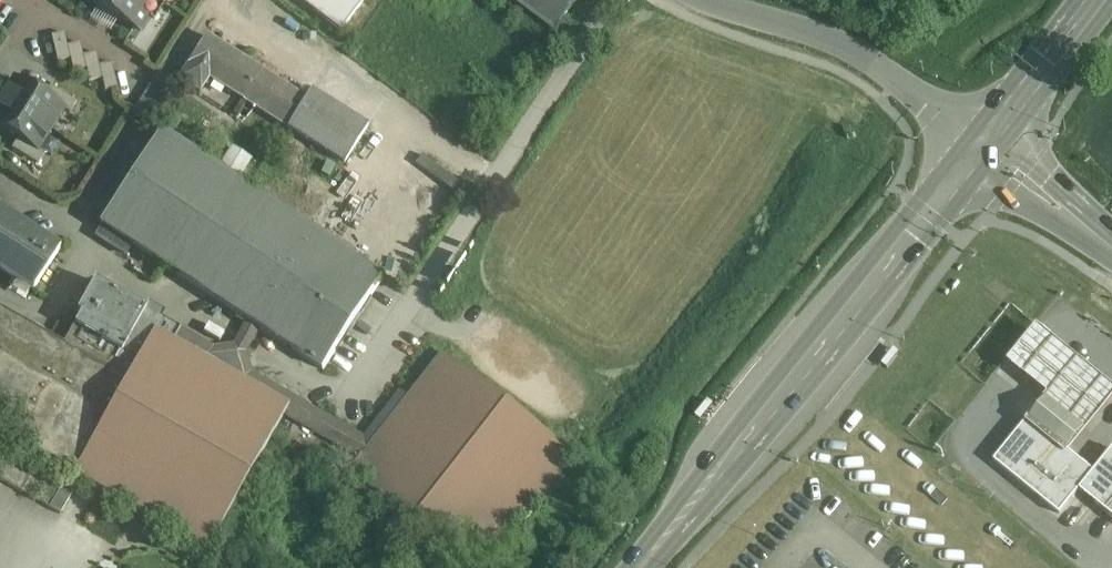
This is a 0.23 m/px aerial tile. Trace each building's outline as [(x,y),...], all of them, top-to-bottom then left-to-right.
[(153,0),(88,0),(140,32),(158,3),(153,0)] [(340,33),(365,0),(297,0),(340,33)] [(555,31),(579,0),(514,0),(555,31)] [(64,34),(51,37),(57,63),(70,60),(67,47),(64,34)] [(261,71),(206,37),(179,80),(200,93),(209,79),(243,101),(261,71)] [(79,44),(67,47),(70,60),(73,73),(85,70),(83,57),(79,44)] [(95,54),(83,57),(85,70),(89,83),(101,80),(98,67),(95,54)] [(111,64),(98,67),(101,80),(105,93),(117,90),(111,64)] [(305,99),(261,71),(243,101),(287,128),(305,99)] [(43,98),(14,80),(2,100),(50,130),(62,110),(43,98)] [(76,103),(50,87),(43,98),(62,110),(69,114),(76,103)] [(368,127),(311,91),(305,99),(287,128),(344,164),(368,127)] [(2,100),(0,103),(0,127),(18,138),(37,150),(50,130),(2,100)] [(384,278),(160,132),(100,225),(324,371),(384,278)] [(37,150),(18,138),(11,149),(38,166),(45,155),(37,150)] [(0,213),(0,269),(33,291),(59,252),(0,213)] [(0,310),(0,433),(65,470),(62,475),(70,480),(73,474),(153,331),(173,342),(180,330),(94,282),(77,313),(81,316),(64,346),(0,310)] [(1050,348),(1027,330),(998,368),(1020,385),(1042,402),(1027,420),(1067,451),(1110,395),(1050,348)] [(173,342),(153,331),(73,474),(208,551),(288,407),(173,342)] [(350,475),(468,567),(490,567),(576,458),(444,355),(350,475)] [(1067,451),(1027,420),(994,463),(1059,516),(1079,492),(1094,474),(1067,451)] [(0,466),(0,481),(7,485),(21,460),(8,452),(0,466)] [(1094,474),(1079,492),(1111,518),(1111,452),(1094,474)] [(21,460),(7,485),(20,493),(35,468),(21,460)] [(46,477),(35,471),(22,494),(33,500),(46,477)] [(59,485),(48,479),(35,501),(46,508),(59,485)] [(61,486),(48,509),(60,515),(72,493),(61,486)]
